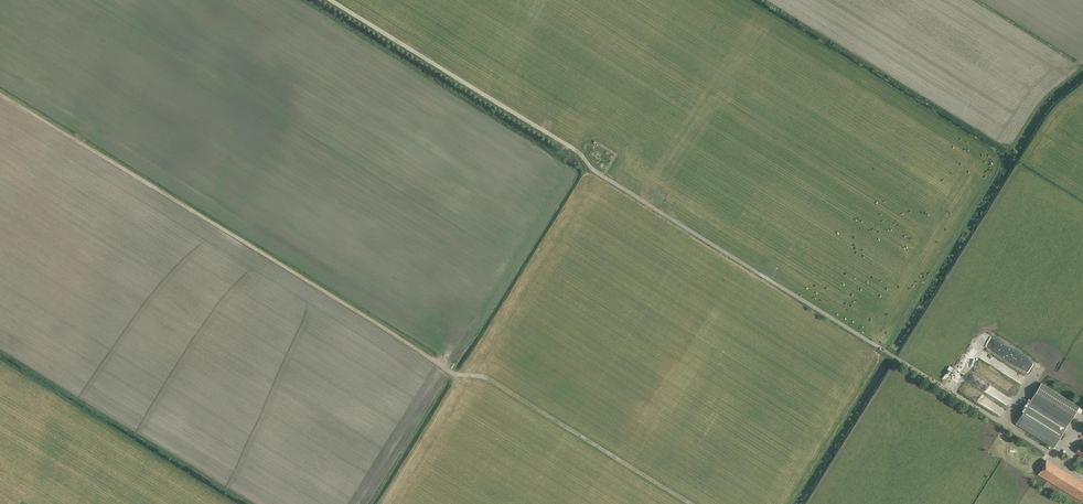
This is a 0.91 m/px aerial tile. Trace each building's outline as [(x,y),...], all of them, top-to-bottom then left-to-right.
[(990,351),(994,340),(987,338),(983,349),(990,351)] [(946,377),(956,382),(965,366),(967,367),(971,359),(969,358),(969,357),(963,354),(961,357),(958,355),(955,360),(956,360),(946,377)] [(983,367),(980,373),(1014,392),(1017,386),(983,367)] [(1054,448),(1080,406),(1042,383),(1016,424),(1054,448)] [(1062,473),(1064,470),(1047,460),(1045,463),(1038,474),(1055,485),(1062,473)]
